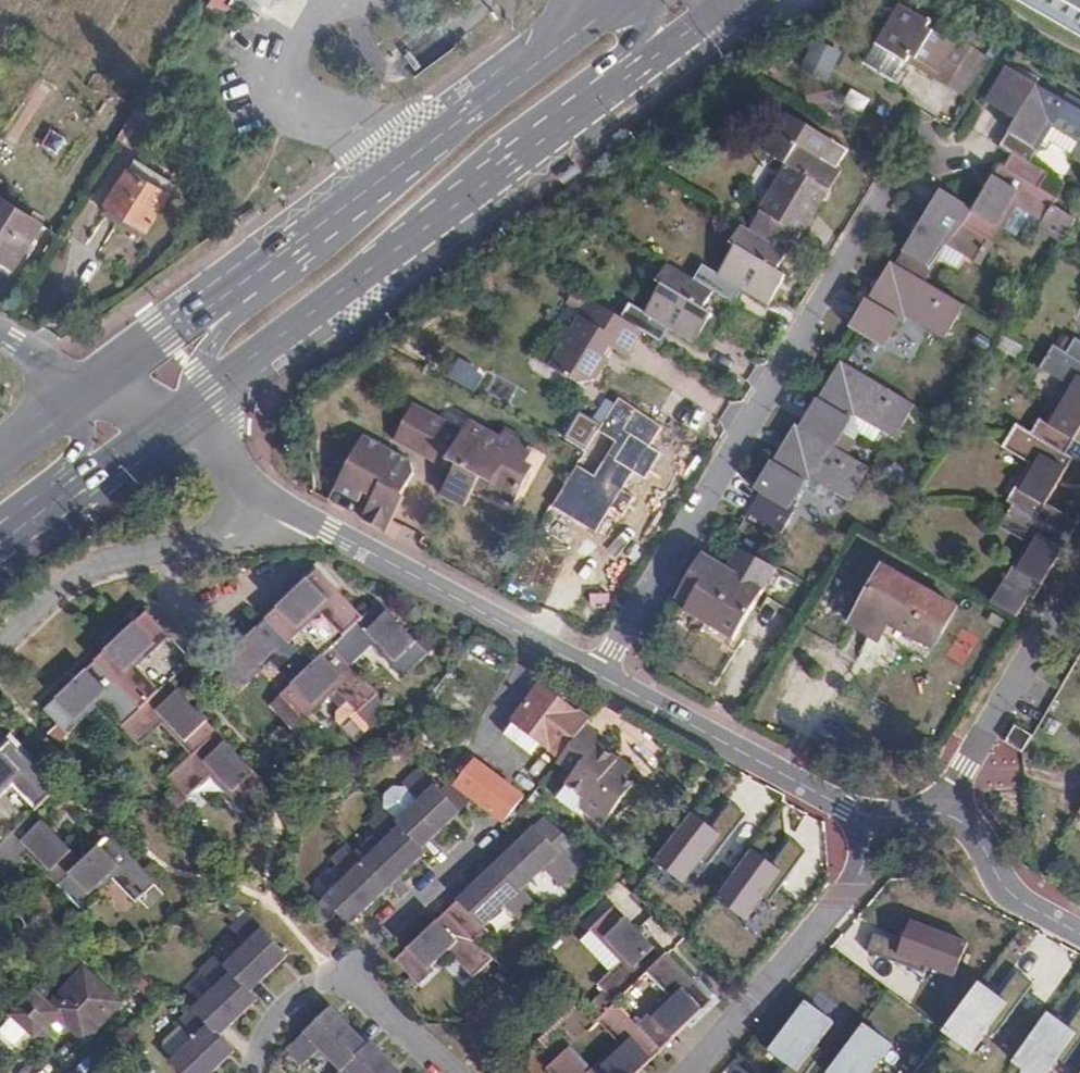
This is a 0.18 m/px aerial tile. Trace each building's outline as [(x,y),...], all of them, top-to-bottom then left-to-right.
[(224,0),(210,0),(207,5),(217,11),(224,0)] [(1079,37),(1079,0),(1016,0),(1079,37)] [(950,88),(974,49),(959,39),(955,45),(928,29),(932,24),(902,7),(878,46),(909,63),(912,58),(940,74),(937,80),(950,88)] [(909,63),(878,46),(867,64),(898,81),(909,63)] [(969,98),(992,59),(974,49),(950,88),(969,98)] [(909,63),(937,80),(940,74),(912,58),(909,63)] [(1011,68),(989,103),(1004,112),(1026,77),(1011,68)] [(1029,71),(1026,77),(1038,84),(1042,78),(1029,71)] [(1026,77),(1004,112),(1016,119),(1038,84),(1026,77)] [(1016,119),(1000,146),(1013,154),(1031,162),(1042,143),(1054,123),(1079,138),(1079,108),(1038,84),(1016,119)] [(785,254),(789,255),(820,203),(815,200),(823,188),(827,191),(829,192),(840,172),(836,169),(847,150),(789,115),(766,153),(788,167),(750,231),(785,254)] [(1042,143),(1048,147),(1051,140),(1074,154),(1079,145),(1079,138),(1054,123),(1042,143)] [(149,140),(140,154),(148,159),(155,147),(149,140)] [(1031,162),(1013,154),(1005,167),(1000,164),(974,209),(965,226),(988,239),(992,242),(1002,227),(1016,203),(1044,220),(1039,231),(1062,244),(1077,219),(1054,205),(1058,198),(1040,188),(1049,173),(1031,162)] [(103,213),(120,223),(125,217),(145,229),(147,231),(170,194),(159,186),(164,179),(135,160),(106,205),(108,206),(103,213)] [(1067,184),(1049,173),(1040,188),(1058,198),(1067,184)] [(815,200),(820,203),(827,191),(823,188),(815,200)] [(965,226),(974,209),(940,189),(896,264),(925,283),(926,280),(940,257),(948,243),(968,255),(977,260),(982,251),(988,239),(965,226)] [(13,267),(33,236),(42,224),(0,197),(0,258),(13,267)] [(1027,223),(1039,231),(1044,220),(1016,203),(1002,227),(1018,237),(1027,223)] [(125,217),(120,223),(140,236),(145,229),(125,217)] [(719,276),(742,291),(770,307),(787,279),(775,272),(785,254),(750,231),(743,227),(731,246),(736,249),(719,276)] [(992,242),(988,239),(982,251),(988,255),(995,243),(992,242)] [(960,268),(968,255),(948,243),(940,257),(960,268)] [(988,255),(982,251),(977,260),(975,263),(981,267),(988,255)] [(925,283),(896,264),(891,261),(868,300),(866,299),(849,328),(863,336),(884,349),(902,320),(898,318),(903,309),(933,327),(931,330),(946,339),(966,306),(926,280),(925,283)] [(662,286),(645,314),(669,328),(696,344),(713,316),(704,310),(714,293),(696,281),(669,265),(657,284),(662,286)] [(704,267),(696,281),(714,293),(734,303),(742,291),(719,276),(704,267)] [(595,381),(608,359),(604,358),(609,348),(613,351),(625,358),(642,331),(622,319),(595,302),(576,332),(566,327),(554,346),(564,352),(554,369),(581,386),(595,381)] [(630,306),(622,319),(642,331),(661,342),(669,328),(645,314),(630,306)] [(1066,346),(1071,337),(1063,333),(1058,342),(1066,346)] [(1075,440),(1079,431),(1079,340),(1076,338),(1067,353),(1054,344),(1045,358),(1041,366),(1070,384),(1047,422),(1075,440)] [(604,358),(608,359),(613,351),(609,348),(604,358)] [(817,399),(800,426),(848,455),(856,442),(844,435),(853,420),(849,418),(854,409),(883,427),(881,430),(895,439),(913,410),(916,405),(847,364),(842,361),(819,400),(817,399)] [(621,398),(599,431),(615,440),(595,476),(577,466),(552,506),(596,531),(634,472),(646,479),(661,453),(649,445),(662,425),(621,398)] [(844,435),(856,442),(860,434),(875,442),(881,430),(883,427),(854,409),(849,418),(853,420),(844,435)] [(398,442),(437,463),(440,457),(437,456),(446,440),(460,447),(451,462),(461,468),(457,474),(445,498),(468,510),(478,492),(484,480),(494,486),(491,491),(518,504),(536,470),(528,466),(514,458),(518,451),(503,443),(471,425),(465,436),(416,410),(398,442)] [(569,434),(584,443),(596,425),(581,416),(569,434)] [(1036,518),(1047,503),(1062,477),(1074,458),(1067,453),(1075,440),(1047,422),(1040,418),(1031,432),(1017,424),(1010,436),(1005,445),(1034,463),(1010,503),(1013,505),(1036,518)] [(754,490),(759,493),(747,513),(781,534),(792,514),(789,511),(803,487),(806,481),(803,478),(808,470),(838,488),(835,492),(837,493),(850,501),(868,472),(869,468),(848,455),(800,426),(796,423),(773,462),(771,461),(754,490)] [(507,435),(503,443),(518,451),(514,458),(528,466),(536,450),(507,435)] [(378,501),(367,521),(390,534),(408,501),(405,499),(418,476),(415,464),(368,440),(340,491),(363,504),(369,496),(378,501)] [(440,457),(437,463),(457,474),(461,468),(451,462),(460,447),(446,440),(437,456),(440,457)] [(806,481),(803,487),(823,500),(827,498),(831,497),(833,498),(837,493),(835,492),(838,488),(808,470),(803,478),(806,481)] [(484,480),(478,492),(488,498),(491,491),(494,486),(484,480)] [(1007,583),(1005,582),(992,603),(1017,618),(1030,597),(1034,599),(1059,558),(1079,523),(1047,503),(1036,518),(1013,505),(1006,517),(1002,524),(1030,542),(1007,583)] [(702,555),(676,598),(687,606),(684,612),(718,631),(722,625),(738,633),(776,569),(739,549),(728,570),(725,575),(716,570),(718,564),(702,555)] [(728,570),(718,564),(716,570),(725,575),(728,570)] [(927,661),(956,608),(884,568),(851,624),(880,640),(883,636),(927,661)] [(285,638),(336,589),(318,570),(266,619),(285,638)] [(332,648),(363,617),(336,589),(285,638),(312,667),(332,648)] [(428,655),(408,633),(379,602),(363,617),(332,648),(350,664),(372,644),(405,677),(428,655)] [(146,614),(122,636),(169,683),(192,662),(146,614)] [(294,683),(312,667),(285,638),(266,619),(215,668),(222,676),(237,692),(270,660),(294,683)] [(722,625),(718,631),(734,641),(738,633),(722,625)] [(169,683),(122,636),(95,663),(140,710),(169,683)] [(379,694),(350,664),(332,648),(312,667),(294,683),(280,696),(296,713),(301,719),(334,688),(348,701),(357,710),(355,713),(364,723),(371,729),(387,715),(379,694)] [(140,710),(95,663),(43,712),(52,722),(58,728),(56,729),(59,732),(63,737),(98,704),(121,730),(140,710)] [(217,734),(169,683),(140,710),(121,730),(133,742),(132,744),(137,748),(163,725),(193,755),(217,734)] [(585,727),(591,719),(578,709),(575,712),(540,685),(513,719),(562,758),(585,727)] [(269,706),(285,724),(296,713),(280,696),(269,706)] [(355,731),(364,723),(355,713),(357,710),(348,701),(339,708),(340,716),(355,731)] [(307,725),(301,719),(296,713),(285,724),(296,735),(307,725)] [(58,728),(52,722),(40,733),(49,743),(50,741),(48,737),(56,729),(58,728)] [(1004,743),(1022,754),(1033,735),(1015,724),(1004,743)] [(602,739),(585,727),(562,758),(558,762),(574,775),(568,783),(586,798),(580,807),(603,825),(632,786),(621,777),(612,769),(618,761),(597,745),(602,739)] [(48,737),(50,741),(59,732),(56,729),(48,737)] [(266,785),(217,734),(193,755),(168,778),(180,791),(186,797),(211,775),(242,808),(259,791),(266,785)] [(0,753),(0,790),(29,761),(11,742),(0,753)] [(474,759),(455,785),(470,796),(503,822),(522,796),(474,759)] [(619,760),(618,761),(612,769),(621,777),(629,768),(619,760)] [(0,790),(0,834),(5,839),(34,811),(35,812),(57,790),(29,761),(0,790)] [(461,812),(457,808),(420,770),(403,786),(405,788),(419,802),(398,822),(423,849),(461,812)] [(586,798),(568,783),(556,798),(598,831),(603,825),(580,807),(586,798)] [(419,802),(405,788),(395,788),(387,796),(385,809),(398,822),(419,802)] [(427,852),(423,849),(398,822),(385,809),(369,825),(384,842),(363,862),(389,889),(427,852)] [(0,844),(0,872),(4,877),(27,854),(57,886),(81,861),(35,812),(34,811),(5,839),(0,844)] [(591,857),(545,817),(522,840),(497,864),(523,890),(545,870),(560,886),(591,857)] [(742,856),(702,826),(674,862),(713,893),(742,856)] [(81,861),(57,886),(80,910),(112,878),(135,901),(154,883),(108,835),(81,861)] [(350,926),(389,889),(363,862),(347,845),(330,862),(346,878),(314,908),(327,922),(337,913),(350,926)] [(523,890),(497,864),(459,900),(485,926),(507,905),(523,922),(538,906),(523,890)] [(485,926),(459,900),(395,961),(412,979),(416,986),(452,953),(476,976),(486,967),(494,959),(475,941),(488,929),(485,926)] [(665,957),(662,957),(615,906),(592,929),(624,963),(600,985),(616,1002),(665,957)] [(288,954),(248,913),(230,928),(246,945),(224,964),(224,965),(249,991),(250,990),(288,954)] [(947,951),(906,918),(869,963),(909,998),(947,951)] [(695,981),(668,953),(662,957),(665,957),(616,1002),(644,1031),(695,981)] [(224,964),(217,956),(201,970),(217,987),(195,1010),(219,1035),(257,998),(250,990),(249,991),(224,965),(224,964)] [(1044,960),(1003,1014),(994,1007),(957,1054),(981,1072),(997,1072),(1003,1066),(991,1057),(996,1051),(999,1052),(1019,1027),(1016,1024),(1026,1010),(1021,1006),(1026,999),(1075,1028),(1078,1025),(1079,1026),(1079,981),(1044,960)] [(120,1006),(78,967),(40,1007),(30,997),(8,1020),(31,1041),(35,1037),(40,1041),(45,1036),(52,1042),(64,1029),(82,1046),(120,1006)] [(714,1001),(695,981),(644,1031),(663,1050),(714,1001)] [(616,1002),(603,1015),(599,1018),(622,1044),(592,1072),(639,1072),(663,1050),(644,1031),(616,1002)] [(331,1008),(288,1048),(303,1064),(319,1048),(341,1071),(368,1046),(331,1008)] [(195,1010),(193,1010),(179,1023),(182,1026),(195,1041),(175,1060),(172,1063),(182,1072),(212,1072),(235,1051),(219,1035),(195,1010)] [(195,1041),(182,1026),(163,1044),(165,1051),(175,1060),(195,1041)] [(341,1071),(339,1072),(401,1072),(372,1042),(368,1046),(341,1071)] [(567,1050),(557,1059),(548,1065),(555,1072),(589,1072),(567,1050)] [(1064,1072),(1079,1072),(1079,1053),(1064,1072)]
